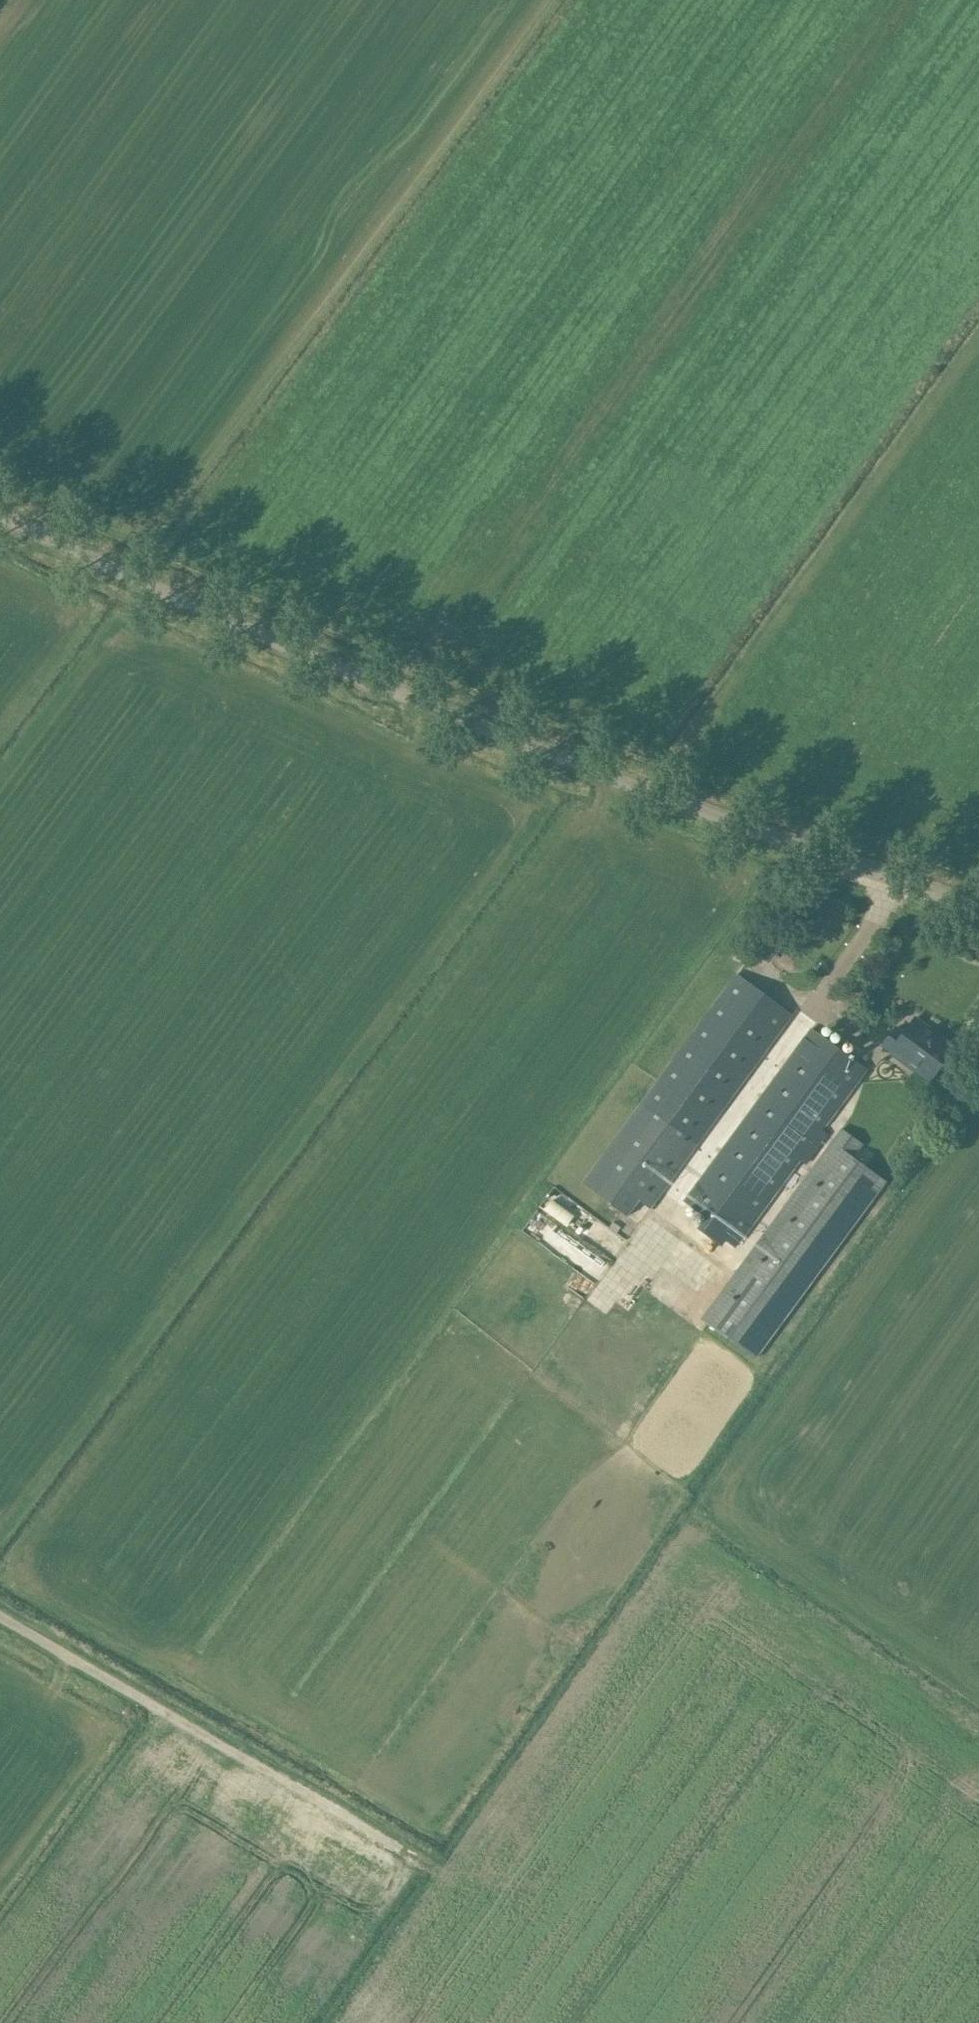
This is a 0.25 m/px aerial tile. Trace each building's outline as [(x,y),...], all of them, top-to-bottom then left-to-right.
[(585,1183),(629,1216),(641,1200),(651,1207),(793,1015),(739,975),(585,1183)] [(895,1031),(884,1046),(932,1081),(956,1048),(916,1019),(903,1037),(895,1031)] [(812,1029),(686,1201),(740,1241),(867,1069),(812,1029)] [(853,1158),(863,1145),(842,1130),(702,1318),(756,1358),(886,1183),(853,1158)] [(589,1214),(550,1188),(538,1207),(576,1233),(589,1214)] [(574,1257),(597,1275),(608,1262),(584,1244),(574,1257)]
